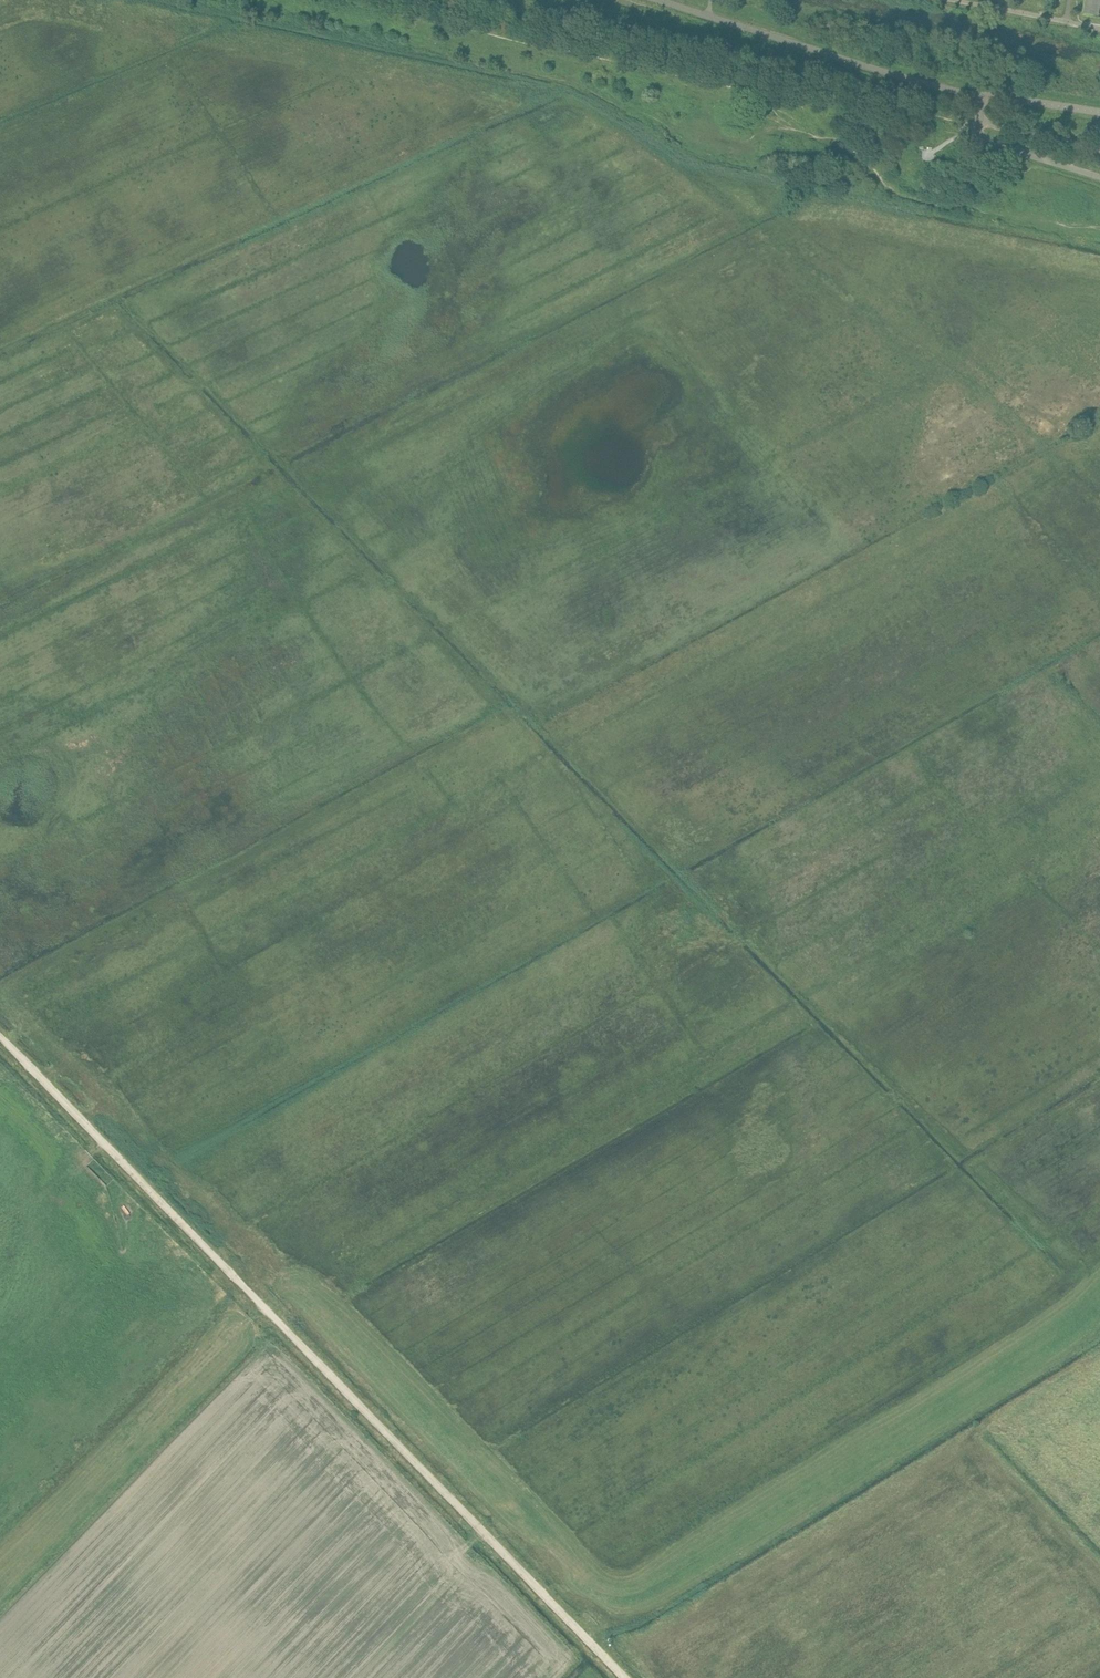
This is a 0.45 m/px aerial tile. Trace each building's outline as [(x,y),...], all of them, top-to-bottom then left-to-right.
[(1084,13),(1099,14),(1099,13),(1099,0),(1085,0),(1084,13)]
